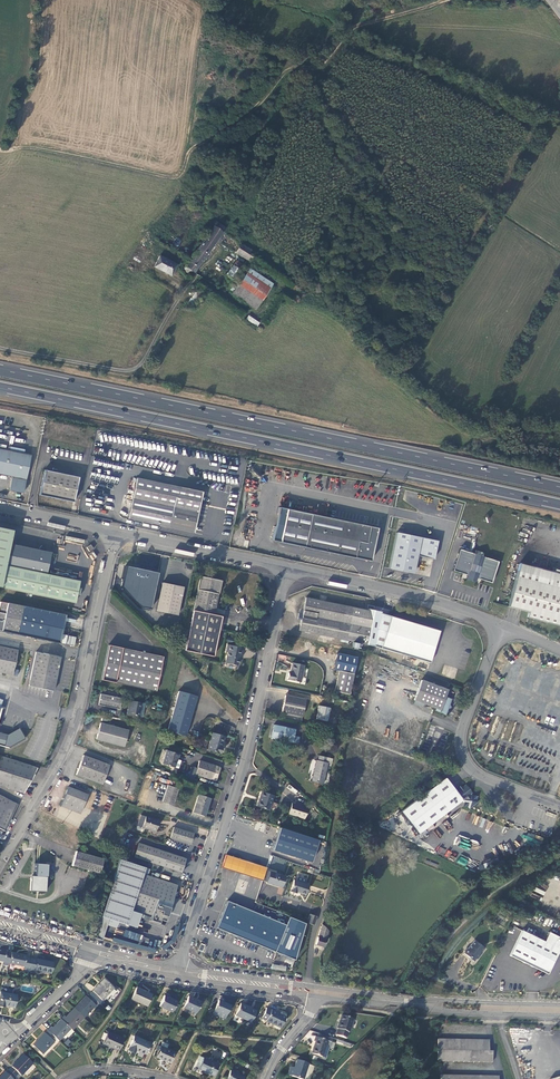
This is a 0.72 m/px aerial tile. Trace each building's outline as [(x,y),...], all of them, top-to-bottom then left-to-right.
[(233,252),(244,258),(246,259),(251,251),(239,243),(233,252)] [(156,253),(150,265),(167,273),(173,262),(156,253)] [(233,259),(230,263),(237,268),(240,264),(233,259)] [(223,273),(230,278),(237,268),(230,263),(223,273)] [(271,288),(248,273),(245,270),(232,289),(236,292),(234,295),(256,310),(271,288)] [(186,307),(193,298),(187,295),(181,303),(186,307)] [(246,319),(258,326),(260,322),(249,315),(246,319)] [(23,493),(31,455),(0,448),(0,473),(12,476),(9,490),(23,493)] [(79,477),(44,470),(39,495),(74,502),(79,477)] [(136,478),(127,520),(195,534),(204,492),(136,478)] [(345,556),(355,558),(371,561),(378,528),(360,524),(277,507),(271,540),(345,554),(345,556)] [(75,603),(80,581),(47,575),(51,553),(46,552),(46,549),(43,546),(40,548),(40,551),(10,545),(12,531),(0,528),(0,588),(75,603)] [(438,540),(397,533),(390,569),(409,572),(415,568),(418,556),(434,559),(438,540)] [(483,557),(484,553),(476,551),(475,555),(460,551),(454,572),(466,576),(469,576),(469,578),(468,580),(476,582),(476,580),(477,578),(480,579),(491,582),(497,561),(483,557)] [(520,563),(518,571),(533,575),(534,567),(520,563)] [(159,572),(127,566),(122,598),(154,603),(159,572)] [(552,623),(559,625),(559,574),(559,577),(553,575),(554,573),(534,567),(533,575),(518,571),(510,606),(529,611),(527,617),(552,623)] [(201,578),(194,612),(215,616),(222,582),(201,578)] [(161,582),(156,609),(177,613),(183,586),(161,582)] [(298,629),(364,644),(371,611),(371,608),(365,606),(365,609),(304,596),(302,609),(301,613),(297,612),(296,618),(300,618),(298,629)] [(65,643),(66,638),(67,636),(67,635),(61,634),(65,615),(7,604),(5,614),(0,613),(0,631),(65,643)] [(402,657),(409,659),(414,661),(420,662),(431,666),(439,633),(381,614),(371,611),(364,644),(400,656),(402,657)] [(214,658),(222,618),(215,616),(194,612),(186,652),(214,658)] [(242,647),(226,643),(225,650),(227,651),(225,661),(237,664),(238,657),(239,653),(240,653),(242,647)] [(14,675),(18,651),(0,647),(0,672),(14,675)] [(164,659),(110,647),(102,681),(156,693),(164,659)] [(54,691),(62,657),(36,652),(29,686),(54,691)] [(288,672),(287,678),(299,681),(302,665),(292,663),(290,672),(288,672)] [(348,694),(353,674),(340,671),(335,690),(348,694)] [(447,691),(420,682),(414,701),(424,704),(436,709),(435,711),(446,715),(447,710),(450,704),(451,699),(445,697),(447,691)] [(186,737),(197,696),(179,692),(169,732),(186,737)] [(122,698),(102,694),(99,704),(120,708),(122,698)] [(305,699),(285,695),(281,712),(302,716),(305,699)] [(143,703),(131,700),(129,714),(140,716),(143,703)] [(329,708),(319,705),(318,710),(317,719),(327,721),(329,708)] [(129,730),(101,723),(97,739),(125,746),(129,730)] [(270,738),(298,744),(299,739),(294,738),(294,736),(296,729),(273,725),(270,738)] [(27,738),(21,728),(9,734),(0,732),(0,745),(11,748),(27,738)] [(208,750),(221,753),(222,747),(221,747),(224,737),(212,734),(208,750)] [(178,754),(167,750),(162,764),(177,769),(179,760),(176,759),(178,754)] [(316,760),(311,781),(322,784),(327,763),(330,763),(332,758),(318,755),(317,760),(316,760)] [(0,756),(0,786),(24,793),(37,768),(0,756)] [(109,766),(83,756),(76,775),(102,785),(109,766)] [(214,780),(218,767),(199,761),(196,768),(195,774),(214,780)] [(196,768),(191,767),(187,779),(193,781),(195,774),(196,768)] [(442,774),(399,811),(416,832),(461,795),(462,797),(462,801),(466,801),(468,804),(476,797),(475,796),(476,791),(471,791),(462,781),(460,782),(457,781),(457,784),(453,787),(442,774)] [(166,787),(162,800),(173,804),(177,790),(166,787)] [(88,795),(69,788),(61,808),(80,815),(88,795)] [(268,810),(271,802),(273,795),(261,792),(257,807),(268,810)] [(0,794),(0,828),(5,830),(19,803),(0,794)] [(197,797),(193,810),(204,814),(208,800),(197,797)] [(307,808),(291,803),(288,813),(304,819),(307,808)] [(146,817),(141,815),(137,826),(142,828),(146,817)] [(158,822),(146,817),(142,828),(147,830),(147,829),(155,831),(158,822)] [(193,833),(173,827),(170,838),(190,844),(193,833)] [(278,828),(272,850),(311,862),(318,841),(278,828)] [(186,858),(138,844),(134,857),(182,871),(186,858)] [(76,852),(72,866),(98,874),(102,860),(76,852)] [(118,859),(99,916),(125,924),(129,910),(141,874),(143,867),(118,859)] [(31,876),(30,891),(45,892),(46,878),(47,878),(47,865),(35,864),(35,877),(31,876)] [(286,876),(268,871),(265,881),(283,887),(286,876)] [(159,923),(160,920),(164,922),(176,885),(141,874),(129,910),(138,913),(150,917),(149,920),(159,923)] [(307,894),(310,884),(306,882),(307,879),(299,876),(298,880),(295,880),(292,891),(298,893),(298,891),(307,894)] [(286,925),(228,901),(217,928),(243,939),(256,944),(275,952),(286,925)] [(134,927),(138,913),(129,910),(125,924),(134,927)] [(310,914),(308,923),(313,925),(314,925),(316,916),(310,914)] [(122,933),(125,924),(99,916),(96,925),(122,933)] [(324,939),(327,930),(322,925),(318,937),(316,944),(323,946),(325,939),(324,939)] [(559,949),(559,937),(558,936),(553,946),(544,942),(522,930),(509,954),(546,974),(559,949)] [(548,931),(544,942),(553,946),(558,936),(548,931)] [(254,948),(256,944),(243,939),(241,943),(254,948)] [(476,943),(470,950),(467,951),(466,952),(467,954),(470,957),(469,958),(471,960),(473,959),(474,960),(477,957),(478,958),(482,953),(481,952),(484,949),(476,943)] [(9,964),(11,954),(5,953),(6,950),(0,949),(0,960),(3,961),(3,962),(9,964)] [(27,956),(11,953),(11,954),(9,964),(24,967),(23,971),(29,972),(31,960),(26,959),(27,956)] [(37,961),(31,960),(29,972),(32,973),(33,969),(35,970),(51,973),(53,963),(37,960),(37,961)] [(93,991),(90,994),(97,1001),(100,997),(103,1000),(106,996),(107,998),(111,994),(112,996),(116,992),(113,989),(114,988),(104,979),(93,991)] [(152,995),(137,988),(132,999),(148,1006),(152,995)] [(1,992),(0,995),(0,1006),(4,1007),(4,1005),(14,1007),(17,995),(1,992)] [(94,1004),(97,1001),(90,994),(87,997),(86,996),(75,1008),(84,1017),(90,1011),(96,1006),(94,1004)] [(177,1001),(164,995),(160,1006),(172,1012),(177,1001)] [(201,1002),(188,996),(183,1007),(189,1010),(188,1013),(194,1016),(195,1012),(196,1013),(201,1002)] [(229,1005),(218,1000),(214,1009),(225,1014),(229,1005)] [(92,1013),(101,1004),(97,1001),(94,1004),(96,1006),(90,1011),(92,1013)] [(255,1010),(240,1003),(235,1014),(250,1021),(255,1010)] [(280,1026),(287,1012),(281,1009),(280,1012),(271,1008),(270,1009),(266,1007),(261,1017),(266,1019),(265,1020),(280,1026)] [(73,1029),(84,1017),(75,1008),(66,1017),(64,1016),(62,1018),(73,1029)] [(354,1019),(343,1015),(338,1028),(339,1028),(337,1034),(346,1038),(348,1032),(349,1032),(354,1019)] [(69,1037),(75,1031),(73,1029),(62,1018),(52,1028),(51,1026),(48,1029),(57,1038),(60,1040),(64,1036),(66,1038),(68,1036),(69,1037)] [(43,1053),(57,1038),(48,1029),(45,1033),(45,1032),(33,1044),(43,1053)] [(125,1039),(109,1032),(104,1043),(120,1050),(125,1039)] [(327,1036),(319,1033),(318,1038),(315,1037),(314,1041),(315,1042),(311,1053),(326,1058),(329,1045),(327,1045),(328,1041),(326,1040),(327,1036)] [(150,1042),(134,1035),(128,1049),(135,1052),(136,1049),(145,1053),(150,1042)] [(438,1038),(437,1060),(492,1063),(492,1052),(489,1052),(490,1041),(438,1038)] [(156,1056),(171,1063),(175,1052),(166,1048),(168,1044),(162,1042),(156,1056)] [(13,1067),(10,1070),(18,1078),(33,1064),(24,1055),(12,1067),(13,1067)] [(218,1064),(204,1057),(199,1068),(213,1075),(218,1064)] [(297,1060),(294,1069),(293,1070),(290,1069),(288,1075),(301,1078),(303,1078),(304,1078),(309,1078),(313,1066),(308,1064),(308,1063),(297,1060)] [(18,1078),(10,1070),(7,1074),(5,1072),(0,1078),(18,1078)] [(231,1070),(226,1078),(243,1078),(244,1076),(231,1070)]
